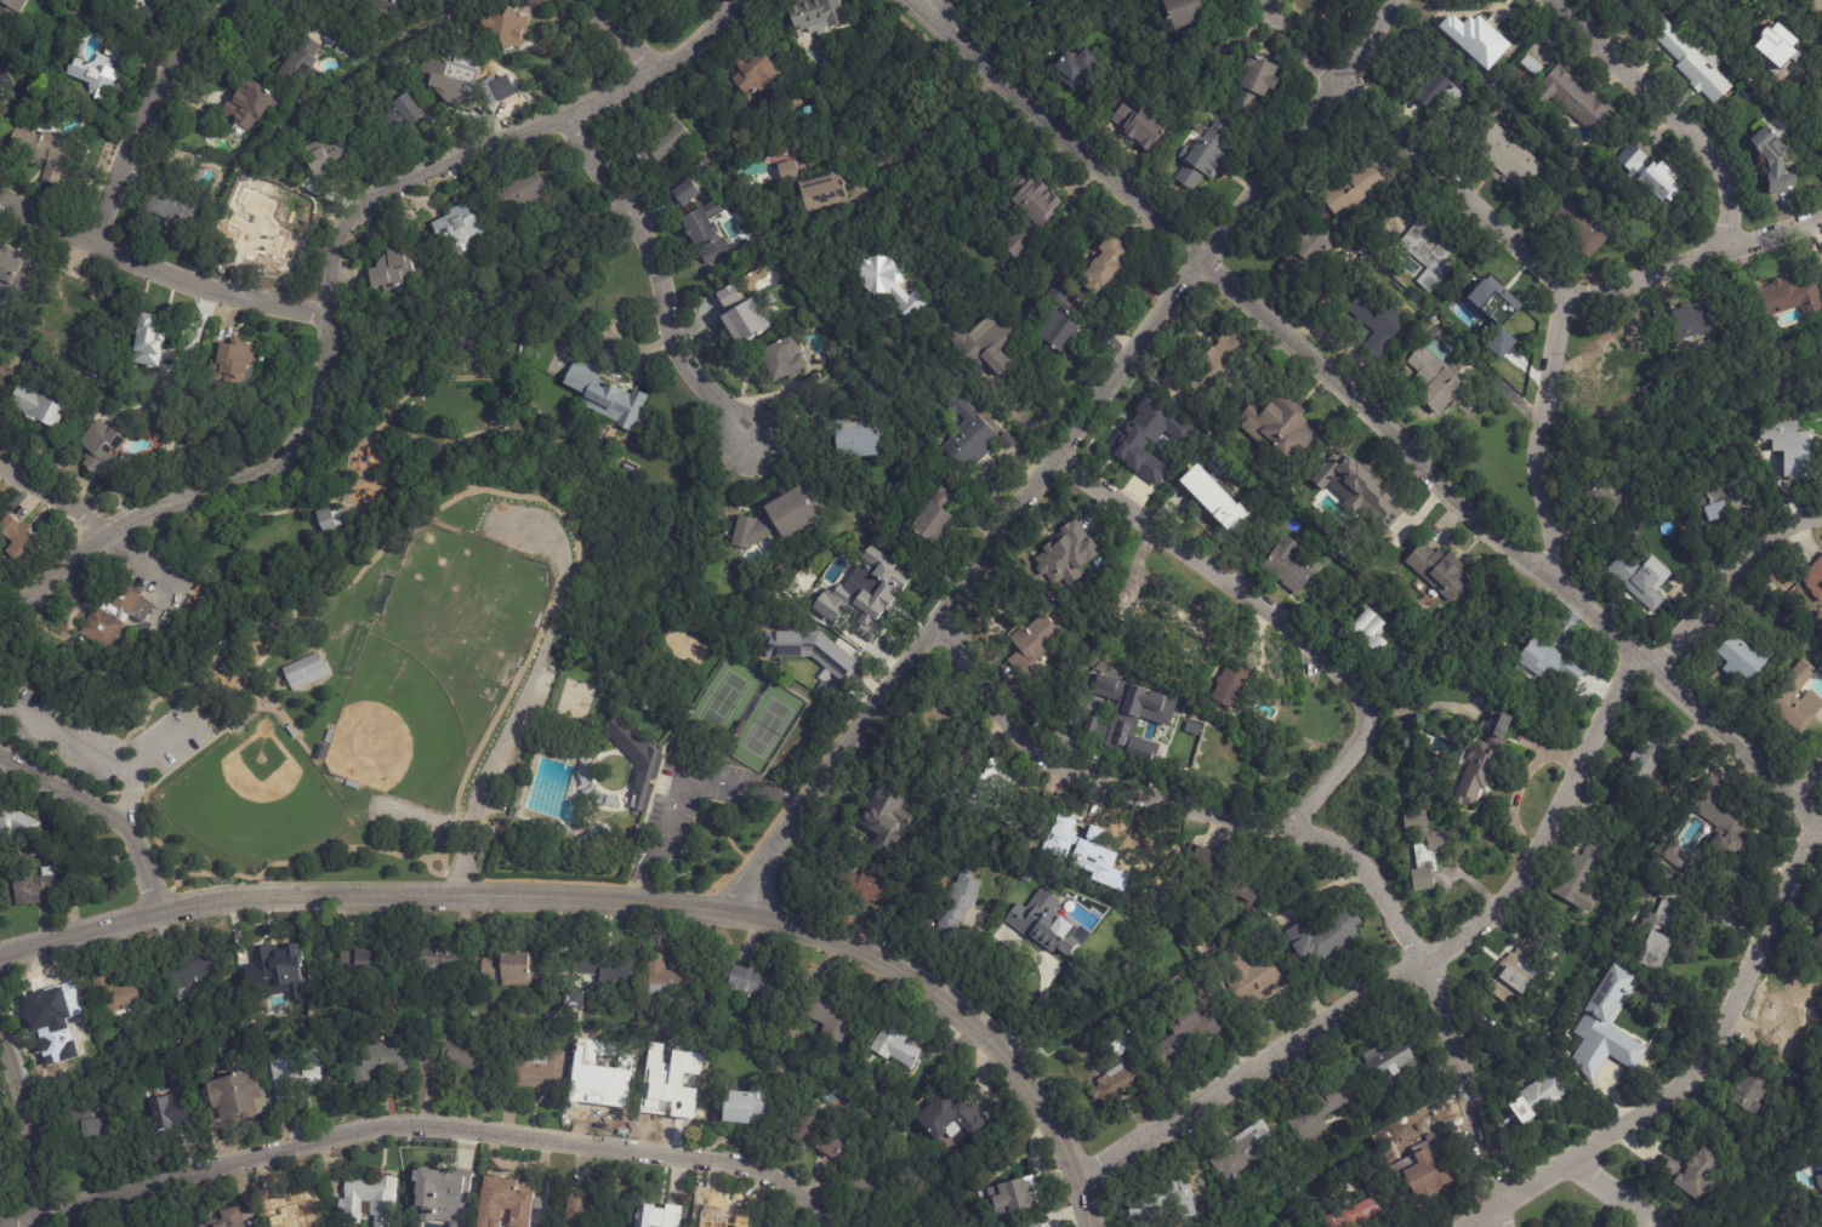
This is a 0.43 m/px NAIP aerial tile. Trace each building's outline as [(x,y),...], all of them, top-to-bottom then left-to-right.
[(21,12),(0,2),(0,0),(26,0),(21,12)] [(140,10),(150,0),(170,0),(173,4),(170,7),(152,23),(140,10)] [(796,1),(799,0),(839,0),(845,22),(829,28),(830,33),(820,36),(816,25),(795,33),(786,8),(797,5),(796,1)] [(1169,21),(1161,0),(1217,0),(1218,1),(1203,7),(1208,18),(1174,32),(1171,23),(1168,24),(1167,21),(1169,21)] [(513,7),(523,13),(523,15),(524,16),(530,17),(525,44),(519,42),(519,47),(512,46),(511,51),(502,50),(503,46),(484,42),(486,32),(480,30),(484,11),(502,13),(507,5),(513,7)] [(1485,27),(1510,50),(1487,75),(1439,30),(1448,21),(1451,23),(1453,19),(1463,29),(1469,21),(1474,24),(1477,21),(1485,27)] [(1681,36),(1733,87),(1715,105),(1702,93),(1699,96),(1690,86),(1692,84),(1676,68),(1680,63),(1651,34),(1664,21),(1681,36)] [(1805,57),(1799,63),(1810,74),(1792,92),(1761,63),(1766,58),(1756,48),(1764,40),(1760,36),(1769,28),(1772,32),(1780,24),(1798,44),(1798,45),(1807,55),(1805,57)] [(321,47),(314,57),(318,61),(297,89),(277,74),(294,50),(297,52),(307,36),(321,47)] [(730,78),(739,70),(733,62),(739,56),(742,59),(757,47),(774,67),(767,73),(771,79),(761,87),(759,85),(755,89),(756,90),(752,93),(751,92),(746,97),(730,78)] [(1054,70),(1067,56),(1076,63),(1086,52),(1094,59),(1093,62),(1104,70),(1091,86),(1087,84),(1081,91),(1077,87),(1074,92),(1059,80),(1061,76),(1054,70)] [(84,59),(90,63),(91,59),(120,70),(110,96),(114,97),(110,109),(92,102),(97,90),(89,87),(90,84),(62,73),(69,55),(84,59)] [(1257,59),(1280,69),(1275,81),(1279,82),(1274,93),(1269,91),(1265,102),(1259,99),(1253,115),(1232,107),(1248,70),(1245,69),(1251,57),(1257,59)] [(1471,92),(1458,104),(1451,96),(1430,115),(1414,97),(1431,82),(1425,76),(1446,57),(1475,89),(1471,92)] [(466,105),(465,110),(442,103),(445,91),(433,87),(434,85),(419,80),(426,58),(440,62),(437,73),(443,74),(448,59),(466,64),(457,90),(471,95),(466,105)] [(535,70),(528,68),(530,61),(539,63),(535,70)] [(1590,93),(1613,114),(1594,136),(1554,102),(1548,109),(1533,97),(1559,67),(1590,93)] [(257,131),(252,127),(250,132),(221,115),(230,98),(232,99),(240,84),(241,85),(246,78),(284,99),(278,110),(268,105),(261,118),(264,119),(257,131)] [(11,114),(0,92),(0,119),(11,114)] [(422,116),(383,145),(366,122),(406,92),(423,115),(422,116)] [(1128,110),(1138,119),(1144,110),(1168,129),(1149,156),(1123,137),(1126,133),(1111,122),(1122,107),(1128,110)] [(1505,133),(1548,170),(1526,195),(1468,144),(1490,119),(1505,133)] [(655,160),(647,149),(679,122),(690,136),(657,162),(655,160)] [(39,130),(74,143),(58,186),(40,178),(46,161),(39,159),(36,165),(1,153),(11,125),(38,135),(39,130)] [(1788,196),(1770,195),(1771,188),(1769,188),(1769,183),(1767,183),(1765,182),(1766,177),(1769,175),(1770,175),(1771,171),(1767,172),(1764,161),(1767,160),(1763,156),(1761,156),(1749,143),(1770,125),(1782,138),(1773,147),(1784,159),(1786,170),(1787,170),(1787,176),(1798,177),(1797,189),(1788,188),(1788,196)] [(1219,138),(1230,145),(1223,155),(1229,160),(1213,183),(1206,178),(1194,195),(1174,182),(1186,164),(1179,159),(1188,147),(1194,152),(1208,130),(1219,138)] [(331,175),(334,179),(317,187),(302,154),(342,136),(353,159),(330,170),(331,175)] [(1645,156),(1649,159),(1642,165),(1650,171),(1655,166),(1659,170),(1663,165),(1680,181),(1675,186),(1685,194),(1673,206),(1668,202),(1664,206),(1639,183),(1636,186),(1628,177),(1632,173),(1617,160),(1632,144),(1645,156)] [(798,179),(837,170),(839,179),(841,178),(842,184),(845,199),(803,210),(796,181),(781,184),(776,164),(792,159),(798,179)] [(1377,171),(1387,183),(1337,219),(1320,195),(1336,183),(1338,186),(1363,166),(1366,169),(1372,164),(1377,171)] [(501,211),(491,192),(503,186),(501,179),(509,176),(512,179),(535,169),(545,187),(539,190),(543,201),(529,209),(526,204),(520,206),(519,202),(501,211)] [(701,193),(683,206),(672,192),(689,178),(701,193)] [(1042,182),(1061,200),(1052,210),(1054,212),(1044,224),(1046,226),(1014,258),(1000,245),(1019,224),(1024,228),(1032,219),(1010,199),(1029,179),(1032,183),(1038,178),(1042,182)] [(176,193),(200,200),(189,235),(163,227),(165,218),(142,211),(150,184),(176,193)] [(723,238),(730,250),(725,252),(728,255),(706,267),(699,253),(705,250),(700,242),(694,246),(689,236),(688,238),(683,228),(684,228),(679,218),(700,206),(701,207),(716,199),(723,212),(707,219),(710,223),(712,222),(718,233),(716,234),(719,240),(723,238)] [(483,232),(465,240),(468,246),(452,255),(444,236),(437,240),(428,223),(449,213),(446,210),(463,201),(468,212),(478,209),(489,229),(483,232)] [(1590,262),(1578,251),(1582,247),(1577,244),(1579,241),(1555,218),(1570,202),(1589,221),(1598,211),(1618,232),(1590,262)] [(262,222),(262,224),(275,224),(274,261),(250,258),(251,244),(227,242),(228,218),(262,221),(262,222)] [(1448,275),(1430,296),(1417,284),(1429,269),(1400,244),(1420,221),(1454,251),(1446,261),(1454,268),(1448,275)] [(1336,246),(1331,252),(1334,255),(1317,274),(1316,273),(1302,289),(1280,269),(1296,250),(1292,246),(1304,232),(1309,235),(1317,226),(1338,242),(1336,246)] [(1114,235),(1122,242),(1121,245),(1128,251),(1118,262),(1124,267),(1099,296),(1097,293),(1094,296),(1084,287),(1089,281),(1086,279),(1087,279),(1082,275),(1092,264),(1091,262),(1094,258),(1097,258),(1103,251),(1099,247),(1110,234),(1112,236),(1114,235)] [(412,270),(412,274),(403,276),(405,289),(383,293),(382,285),(372,287),(368,269),(376,267),(376,264),(385,255),(388,253),(386,244),(403,240),(406,256),(409,255),(412,270)] [(15,287),(0,280),(0,249),(12,255),(16,247),(17,249),(29,255),(15,287)] [(903,275),(903,283),(899,287),(909,297),(916,290),(928,302),(909,321),(896,308),(900,304),(886,291),(884,291),(869,292),(859,283),(859,266),(861,263),(861,258),(866,258),(869,256),(884,256),(886,258),(887,256),(894,264),(893,266),(895,269),(903,270),(903,275)] [(1504,287),(1525,307),(1503,331),(1469,299),(1492,275),(1504,287)] [(1766,290),(1766,289),(1773,286),(1772,284),(1782,281),(1783,285),(1795,280),(1798,289),(1816,283),(1821,301),(1821,314),(1806,320),(1803,309),(1761,324),(1750,292),(1764,289),(1764,291),(1766,290)] [(1072,292),(1065,302),(1075,309),(1069,319),(1080,327),(1061,353),(1054,347),(1053,348),(1049,346),(1051,344),(1034,332),(1053,307),(1043,299),(1057,281),(1072,292)] [(735,289),(741,299),(725,310),(716,293),(731,284),(735,289)] [(1388,292),(1399,302),(1393,310),(1408,323),(1377,361),(1362,350),(1376,335),(1348,312),(1365,290),(1380,302),(1388,292)] [(758,308),(771,329),(762,336),(762,337),(759,338),(757,337),(742,347),(723,319),(752,298),(758,308)] [(1698,337),(1675,343),(1667,315),(1682,310),(1681,307),(1691,304),(1691,308),(1712,302),(1720,330),(1698,337)] [(164,310),(172,313),(158,367),(131,360),(147,306),(164,310)] [(995,316),(1003,327),(1007,324),(1013,331),(1013,330),(1017,333),(1015,335),(1023,342),(1007,358),(1012,364),(998,377),(985,363),(975,371),(953,348),(956,347),(939,329),(941,326),(940,324),(950,315),(961,327),(962,326),(966,331),(966,332),(969,337),(992,315),(995,316)] [(1595,365),(1605,360),(1598,343),(1609,338),(1609,339),(1624,333),(1623,332),(1636,326),(1651,363),(1618,376),(1622,386),(1606,392),(1595,365)] [(1203,387),(1188,373),(1212,346),(1214,348),(1219,342),(1217,341),(1226,329),(1253,352),(1214,398),(1203,387)] [(522,341),(517,346),(512,341),(518,336),(522,341)] [(1445,348),(1452,354),(1444,365),(1456,376),(1457,375),(1469,386),(1439,418),(1418,400),(1427,392),(1414,381),(1419,375),(1407,364),(1433,336),(1445,348)] [(802,347),(807,356),(803,358),(807,369),(796,373),(798,378),(790,382),(787,377),(774,383),(759,352),(776,344),(776,343),(780,342),(780,343),(792,337),(798,348),(802,347)] [(239,342),(246,343),(246,342),(252,343),(252,344),(258,346),(256,365),(250,364),(249,376),(246,376),(244,378),(239,377),(237,375),(221,371),(223,363),(216,361),(220,343),(232,346),(233,341),(239,342)] [(477,366),(474,349),(491,348),(494,365),(477,366)] [(598,370),(594,377),(604,383),(604,382),(630,395),(632,389),(647,396),(640,409),(647,411),(640,423),(634,421),(628,433),(615,426),(616,423),(588,409),(587,410),(585,407),(580,405),(583,398),(582,396),(583,395),(562,384),(575,358),(598,370)] [(56,430),(33,418),(32,421),(25,417),(27,415),(10,406),(28,372),(46,382),(42,389),(69,404),(56,430)] [(826,388),(818,372),(802,381),(810,396),(826,388)] [(1298,405),(1305,410),(1299,416),(1308,423),(1306,424),(1319,435),(1292,463),(1285,457),(1279,463),(1240,427),(1243,423),(1239,418),(1274,381),(1298,405)] [(977,396),(967,406),(972,417),(975,413),(998,435),(990,444),(993,447),(975,467),(970,463),(964,469),(941,447),(950,439),(949,438),(964,420),(967,422),(968,421),(962,410),(949,396),(962,383),(977,396)] [(879,456),(837,457),(836,423),(829,423),(829,410),(843,409),(844,423),(864,422),(864,428),(878,428),(879,456)] [(1167,452),(1141,480),(1118,460),(1139,436),(1137,435),(1143,428),(1145,430),(1149,424),(1148,424),(1157,413),(1182,434),(1167,452)] [(91,427),(102,436),(110,427),(125,440),(115,450),(113,447),(108,453),(116,460),(99,479),(82,463),(87,458),(84,456),(89,451),(78,441),(91,427)] [(1815,449),(1821,459),(1821,472),(1809,480),(1797,478),(1784,457),(1777,462),(1773,462),(1765,449),(1758,449),(1759,440),(1761,443),(1767,439),(1766,436),(1775,430),(1789,453),(1798,447),(1801,445),(1807,453),(1815,449)] [(622,466),(625,461),(638,467),(633,476),(620,470),(622,466)] [(1231,493),(1240,503),(1242,502),(1253,513),(1234,531),(1225,521),(1223,523),(1182,480),(1200,462),(1231,493)] [(1344,480),(1346,483),(1349,481),(1371,506),(1350,525),(1315,489),(1334,469),(1344,480)] [(958,498),(949,513),(956,519),(935,548),(909,529),(929,500),(930,501),(944,483),(961,495),(958,498)] [(810,523),(778,541),(774,533),(748,548),(748,549),(730,546),(738,515),(756,520),(756,521),(764,517),(763,515),(765,514),(762,507),(803,484),(821,517),(810,523)] [(1730,514),(1712,523),(1704,508),(1697,512),(1690,495),(1706,489),(1708,495),(1723,487),(1730,503),(1726,504),(1730,514)] [(1625,513),(1617,515),(1617,513),(1596,518),(1592,497),(1612,491),(1613,500),(1622,498),(1625,513)] [(334,510),(342,508),(347,524),(337,526),(338,532),(323,537),(319,526),(317,526),(314,519),(317,518),(314,512),(329,507),(330,512),(334,510)] [(13,572),(0,560),(0,558),(7,550),(0,544),(0,532),(2,530),(0,528),(0,524),(10,513),(21,523),(23,525),(27,521),(33,527),(30,530),(44,543),(22,565),(21,565),(13,572)] [(1100,552),(1101,553),(1053,586),(1046,575),(1043,576),(1037,566),(1038,565),(1035,559),(1046,552),(1042,548),(1051,542),(1053,546),(1064,537),(1059,530),(1070,523),(1070,524),(1076,519),(1089,538),(1091,538),(1100,552)] [(173,536),(169,541),(164,535),(169,530),(173,536)] [(1321,564),(1299,595),(1282,584),(1283,582),(1262,567),(1285,535),(1302,547),(1296,555),(1308,564),(1311,558),(1321,564)] [(870,541),(901,563),(898,567),(913,578),(901,597),(895,593),(894,595),(898,598),(889,610),(884,607),(878,617),(871,614),(861,629),(870,635),(867,640),(852,629),(859,620),(843,609),(835,621),(815,607),(827,589),(831,593),(833,589),(850,601),(862,583),(873,590),(877,584),(867,578),(875,569),(859,558),(870,541)] [(1435,553),(1436,553),(1439,550),(1446,557),(1450,552),(1468,569),(1464,573),(1471,580),(1452,603),(1406,563),(1424,542),(1435,553)] [(1659,581),(1653,588),(1667,600),(1653,615),(1630,594),(1628,597),(1613,584),(1616,582),(1605,572),(1623,550),(1642,567),(1644,565),(1661,580),(1659,581)] [(1797,578),(1819,602),(1821,600),(1821,555),(1797,578)] [(819,580),(802,604),(786,594),(802,570),(819,580)] [(118,578),(141,593),(138,597),(150,605),(153,601),(173,614),(160,634),(142,623),(129,615),(107,652),(76,633),(95,605),(98,609),(118,578)] [(1169,615),(1174,609),(1205,628),(1198,638),(1212,645),(1202,661),(1134,618),(1146,600),(1169,615)] [(1372,611),(1385,624),(1382,628),(1383,630),(1384,632),(1383,634),(1382,635),(1379,635),(1388,644),(1378,655),(1350,628),(1368,609),(1372,611)] [(1048,618),(1061,634),(1047,646),(1051,651),(1035,662),(1046,675),(1029,689),(1007,661),(1019,651),(1008,638),(1024,626),(1026,628),(1044,614),(1048,618)] [(765,656),(778,656),(802,656),(812,656),(844,683),(860,664),(820,630),(765,632),(765,656)] [(1732,678),(1724,670),(1730,663),(1718,652),(1735,633),(1753,650),(1760,644),(1773,657),(1767,663),(1770,666),(1753,684),(1742,674),(1736,681),(1732,678)] [(1551,649),(1565,658),(1567,656),(1587,670),(1575,686),(1561,675),(1551,687),(1518,661),(1535,638),(1549,649),(1550,647),(1551,649)] [(326,661),(332,674),(292,692),(281,668),(318,652),(321,661),(325,660),(326,661)] [(1811,690),(1821,699),(1821,709),(1816,715),(1817,717),(1800,736),(1764,703),(1804,658),(1818,670),(1817,672),(1795,697),(1801,702),(1811,690)] [(1248,668),(1253,670),(1236,710),(1209,700),(1219,677),(1222,678),(1230,661),(1248,668)] [(1140,708),(1123,747),(1104,738),(1109,727),(1082,715),(1094,689),(1140,708)] [(602,727),(616,713),(649,747),(660,749),(642,812),(628,809),(639,766),(602,727)] [(1505,714),(1514,719),(1505,741),(1508,742),(1503,751),(1509,753),(1494,787),(1488,784),(1485,792),(1481,791),(1471,812),(1452,804),(1470,761),(1468,760),(1476,740),(1487,744),(1491,735),(1494,737),(1504,714),(1505,714)] [(297,738),(296,740),(286,729),(291,725),(300,736),(297,738)] [(323,742),(329,730),(335,731),(330,744),(323,742)] [(1649,741),(1667,751),(1639,799),(1621,789),(1634,765),(1629,763),(1640,743),(1645,746),(1649,740),(1649,741)] [(314,758),(319,744),(326,747),(321,760),(314,758)] [(1001,766),(1006,767),(1003,772),(1019,778),(1014,789),(1009,787),(1001,809),(1003,810),(1006,806),(1020,812),(1014,827),(997,821),(993,827),(966,815),(983,776),(984,776),(990,761),(993,759),(995,758),(997,759),(998,760),(1000,761),(1001,764),(1001,766)] [(1713,775),(1730,786),(1721,798),(1755,821),(1742,840),(1748,844),(1741,854),(1738,852),(1729,866),(1709,851),(1723,832),(1687,807),(1712,774),(1713,775)] [(910,793),(901,810),(915,816),(892,860),(871,849),(877,835),(858,826),(866,809),(872,811),(877,801),(872,799),(875,793),(871,791),(878,776),(910,793)] [(353,782),(360,786),(358,791),(346,786),(347,781),(353,782)] [(7,839),(0,835),(0,803),(39,823),(30,841),(11,832),(7,839)] [(1441,851),(1435,852),(1439,873),(1431,874),(1434,890),(1414,892),(1412,872),(1418,871),(1414,846),(1418,845),(1416,833),(1407,835),(1405,815),(1428,811),(1431,833),(1444,832),(1446,851),(1441,851)] [(1071,818),(1074,820),(1069,835),(1101,845),(1095,864),(1091,863),(1086,875),(1071,872),(1075,858),(1042,849),(1052,814),(1071,818)] [(608,842),(609,824),(580,823),(579,841),(608,842)] [(1690,854),(1672,841),(1661,857),(1679,870),(1690,854)] [(1599,846),(1609,852),(1585,892),(1595,897),(1587,913),(1553,894),(1562,874),(1565,875),(1577,855),(1582,858),(1592,843),(1599,846)] [(1223,860),(1226,862),(1223,868),(1262,890),(1252,909),(1185,871),(1198,846),(1223,860)] [(876,866),(888,869),(884,879),(899,884),(889,908),(870,901),(867,909),(850,903),(854,894),(838,889),(844,872),(860,877),(862,871),(869,873),(872,864),(876,866)] [(67,892),(67,896),(41,900),(41,903),(13,908),(10,878),(30,875),(32,879),(41,878),(40,869),(53,868),(55,875),(64,874),(67,892)] [(975,903),(973,903),(970,912),(968,912),(964,924),(960,923),(956,941),(952,941),(950,949),(933,946),(946,892),(950,892),(952,884),(956,885),(960,871),(973,874),(972,880),(981,883),(975,903)] [(1049,947),(1015,920),(1032,897),(1082,936),(1064,959),(1049,947)] [(1687,907),(1661,975),(1640,966),(1650,942),(1638,937),(1647,912),(1657,917),(1664,897),(1687,907)] [(1359,926),(1351,931),(1356,940),(1315,965),(1303,943),(1337,923),(1340,909),(1361,913),(1359,926)] [(1812,946),(1821,953),(1821,932),(1812,946)] [(1237,942),(1247,935),(1260,953),(1249,960),(1237,942)] [(1531,940),(1543,949),(1521,976),(1533,986),(1524,998),(1518,993),(1513,999),(1490,980),(1511,953),(1514,955),(1528,937),(1531,940)] [(454,947),(462,948),(460,969),(445,968),(444,980),(423,978),(425,964),(412,963),(414,941),(433,942),(433,946),(454,947)] [(1270,961),(1282,980),(1281,980),(1283,983),(1279,987),(1276,983),(1259,994),(1263,1000),(1245,1011),(1228,985),(1235,978),(1220,955),(1235,946),(1251,969),(1268,957),(1270,961)] [(340,970),(340,951),(353,951),(353,947),(382,947),(381,971),(340,970)] [(256,980),(254,957),(271,955),(271,951),(303,948),(304,968),(289,968),(290,977),(256,980)] [(573,949),(631,952),(631,976),(569,974),(570,949),(573,949)] [(480,959),(499,959),(499,951),(528,951),(528,957),(547,957),(547,980),(519,980),(519,985),(501,985),(501,978),(480,978),(480,959)] [(665,953),(666,953),(665,968),(695,969),(693,1003),(647,999),(648,978),(644,978),(645,952),(665,953)] [(169,992),(164,971),(180,966),(181,971),(187,969),(184,964),(215,955),(221,978),(186,988),(189,1001),(176,1005),(172,991),(169,992)] [(736,965),(748,969),(750,964),(787,975),(776,1011),(740,1000),(742,992),(725,986),(733,964),(736,965)] [(1634,1073),(1610,1057),(1593,1084),(1567,1068),(1584,1040),(1575,1034),(1587,1014),(1585,1012),(1615,966),(1636,980),(1611,1018),(1613,1021),(1611,1026),(1649,1050),(1634,1073)] [(90,980),(108,975),(112,988),(114,988),(114,986),(141,980),(147,1003),(127,1008),(129,1015),(108,1020),(107,1015),(99,1016),(90,980)] [(76,1004),(51,1011),(53,1020),(39,1023),(38,1015),(17,1020),(11,998),(73,982),(78,1004),(76,1004)] [(826,991),(860,1006),(848,1034),(845,1033),(841,1043),(820,1034),(825,1023),(799,1012),(812,985),(826,991)] [(565,1008),(565,991),(583,991),(582,1008),(565,1008)] [(1551,1006),(1560,1011),(1556,1017),(1548,1014),(1551,1006)] [(1206,1043),(1162,1067),(1152,1048),(1174,1037),(1171,1029),(1179,1025),(1175,1018),(1192,1009),(1197,1020),(1212,1012),(1223,1034),(1206,1043)] [(52,1029),(57,1048),(34,1054),(28,1027),(51,1022),(52,1029)] [(562,1025),(570,1025),(569,1034),(560,1033),(562,1025)] [(903,1038),(909,1041),(906,1045),(924,1055),(913,1074),(877,1052),(890,1031),(903,1038)] [(1122,1039),(1131,1045),(1117,1061),(1099,1046),(1111,1031),(1122,1039)] [(382,1072),(369,1073),(371,1086),(354,1089),(351,1066),(360,1065),(359,1054),(368,1052),(368,1045),(375,1044),(375,1043),(387,1041),(386,1034),(404,1032),(408,1068),(382,1072)] [(1361,1056),(1382,1044),(1384,1049),(1401,1038),(1420,1069),(1393,1085),(1388,1078),(1377,1084),(1361,1056)] [(486,1091),(471,1090),(473,1069),(439,1065),(443,1041),(483,1046),(482,1061),(490,1062),(486,1091)] [(290,1088),(272,1091),(267,1055),(323,1048),(328,1078),(303,1082),(303,1086),(290,1088)] [(546,1096),(535,1094),(536,1088),(500,1083),(503,1061),(518,1063),(519,1056),(529,1057),(530,1054),(546,1056),(547,1050),(564,1051),(557,1097),(546,1096)] [(587,1060),(615,1063),(613,1083),(631,1084),(628,1109),(570,1101),(574,1074),(579,1074),(580,1058),(587,1060)] [(227,1119),(209,1125),(197,1086),(201,1085),(200,1080),(247,1065),(255,1085),(258,1084),(267,1111),(238,1120),(237,1115),(227,1119)] [(1126,1094),(1114,1101),(1116,1106),(1105,1112),(1099,1101),(1095,1103),(1089,1092),(1099,1086),(1097,1082),(1105,1077),(1104,1075),(1122,1065),(1124,1069),(1132,1065),(1133,1068),(1140,1065),(1150,1079),(1126,1094)] [(679,1100),(657,1096),(657,1090),(638,1086),(640,1066),(664,1069),(664,1075),(702,1082),(699,1102),(679,1100)] [(1758,1067),(1773,1078),(1764,1091),(1769,1096),(1761,1106),(1765,1108),(1756,1120),(1732,1103),(1738,1096),(1736,1094),(1756,1066),(1758,1067)] [(1559,1106),(1549,1113),(1548,1111),(1536,1118),(1537,1119),(1524,1128),(1510,1108),(1511,1107),(1511,1106),(1514,1103),(1515,1105),(1522,1100),(1520,1095),(1556,1068),(1572,1091),(1562,1098),(1565,1102),(1559,1106)] [(1338,1111),(1322,1120),(1328,1130),(1300,1147),(1286,1122),(1313,1106),(1309,1100),(1339,1082),(1353,1102),(1338,1111)] [(721,1114),(724,1088),(750,1091),(750,1085),(768,1088),(764,1122),(751,1120),(751,1123),(721,1119),(721,1114)] [(170,1095),(171,1100),(182,1097),(186,1123),(152,1128),(147,1101),(155,1100),(154,1095),(170,1091),(170,1095)] [(53,1140),(51,1113),(84,1109),(84,1108),(97,1107),(97,1111),(112,1109),(114,1137),(53,1143),(53,1140)] [(809,1111),(821,1118),(815,1125),(842,1141),(838,1147),(841,1148),(837,1155),(833,1153),(832,1157),(805,1142),(803,1147),(788,1138),(807,1108),(809,1111)] [(1212,1162),(1231,1149),(1226,1143),(1263,1120),(1276,1141),(1262,1149),(1266,1158),(1226,1182),(1222,1174),(1219,1175),(1212,1162)] [(1451,1147),(1453,1153),(1442,1158),(1454,1186),(1410,1206),(1391,1166),(1413,1157),(1411,1151),(1428,1142),(1425,1137),(1433,1135),(1435,1138),(1445,1134),(1451,1147)] [(1813,1159),(1821,1164),(1821,1144),(1813,1159)] [(1680,1177),(1676,1175),(1670,1182),(1653,1170),(1657,1165),(1658,1166),(1666,1155),(1670,1159),(1678,1151),(1692,1162),(1695,1158),(1697,1159),(1704,1148),(1726,1165),(1718,1177),(1720,1180),(1716,1185),(1719,1187),(1709,1200),(1706,1197),(1701,1205),(1674,1186),(1680,1177)] [(899,1183),(888,1205),(848,1185),(864,1155),(882,1164),(877,1172),(899,1183)] [(1146,1222),(1148,1226),(1132,1226),(1126,1204),(1174,1191),(1168,1168),(1190,1162),(1194,1174),(1186,1176),(1192,1197),(1194,1199),(1191,1199),(1197,1219),(1182,1222),(1177,1204),(1171,1205),(1173,1215),(1146,1222)] [(1812,1187),(1821,1193),(1821,1170),(1812,1187)] [(457,1175),(471,1176),(467,1214),(417,1209),(420,1182),(452,1185),(452,1175),(457,1175)] [(1040,1205),(1031,1175),(979,1190),(988,1220),(1040,1205)] [(381,1177),(397,1179),(394,1216),(368,1215),(369,1202),(360,1200),(359,1222),(342,1221),(342,1211),(337,1211),(337,1199),(343,1199),(345,1176),(376,1179),(376,1176),(381,1177)] [(533,1194),(528,1226),(508,1226),(509,1215),(500,1212),(498,1226),(476,1226),(480,1189),(482,1189),(484,1176),(501,1179),(517,1181),(517,1183),(536,1186),(535,1194),(533,1194)] [(599,1208),(597,1226),(583,1226),(562,1226),(566,1187),(573,1187),(590,1189),(588,1206),(599,1208)] [(283,1221),(268,1225),(263,1208),(267,1206),(263,1194),(279,1189),(281,1199),(309,1189),(315,1211),(283,1221)] [(684,1198),(680,1226),(646,1226),(648,1212),(661,1214),(664,1195),(665,1195),(684,1198)] [(1380,1215),(1357,1226),(1325,1226),(1322,1222),(1345,1210),(1346,1212),(1374,1199),(1382,1215),(1380,1215)] [(238,1210),(243,1226),(196,1226),(195,1226),(218,1220),(216,1211),(232,1206),(232,1208),(237,1206),(238,1210)] [(739,1217),(740,1226),(697,1226),(696,1225),(714,1221),(713,1219),(721,1219),(721,1220),(739,1217)]
